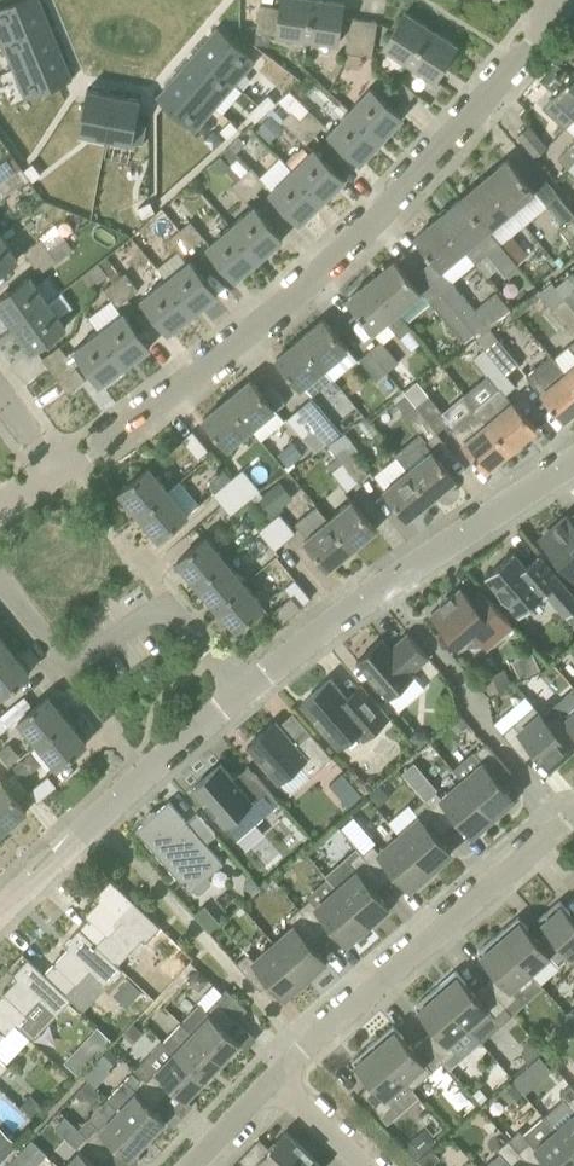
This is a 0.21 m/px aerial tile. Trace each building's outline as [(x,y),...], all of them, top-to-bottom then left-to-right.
[(2,41),(49,22),(40,0),(18,0),(0,8),(0,36),(2,41)] [(257,31),(308,39),(313,0),(282,0),(281,8),(260,5),(257,31)] [(344,3),(325,0),(313,0),(308,39),(338,43),(344,3)] [(432,29),(406,12),(384,47),(410,63),(432,29)] [(360,54),(365,20),(351,18),(346,52),(360,54)] [(373,56),(378,22),(365,20),(360,54),(373,56)] [(61,50),(49,22),(2,41),(14,69),(61,50)] [(218,26),(197,51),(236,84),(256,60),(218,26)] [(410,63),(436,80),(458,45),(432,29),(410,63)] [(73,79),(61,50),(14,69),(26,98),(73,79)] [(216,107),(236,84),(197,51),(178,74),(216,107)] [(553,95),(564,105),(553,117),(565,127),(573,118),(573,72),(553,95)] [(216,107),(178,74),(157,98),(195,131),(216,107)] [(416,93),(399,78),(390,88),(407,103),(416,93)] [(383,139),(403,116),(371,87),(350,109),(383,139)] [(79,132),(106,137),(115,94),(88,88),(79,132)] [(115,94),(106,137),(133,142),(141,99),(115,94)] [(259,104),(266,111),(276,102),(269,94),(259,104)] [(316,133),(300,119),(279,99),(270,109),(306,143),(316,133)] [(266,111),(259,104),(249,113),(256,121),(266,111)] [(300,119),(316,133),(324,124),(309,109),(300,119)] [(329,133),(362,162),(383,139),(350,109),(329,133)] [(282,127),(270,115),(256,129),(268,141),(282,127)] [(221,129),(228,137),(238,127),(231,120),(221,129)] [(529,126),(518,135),(536,156),(547,147),(529,126)] [(229,145),(237,153),(246,144),(238,137),(229,145)] [(573,162),(573,141),(558,158),(569,168),(573,162)] [(237,153),(229,145),(221,153),(222,154),(232,164),(231,165),(256,192),(266,183),(261,179),(259,177),(261,176),(252,166),(251,168),(237,153)] [(323,200),(345,179),(315,148),(292,170),(323,200)] [(17,169),(10,158),(0,165),(0,181),(17,169)] [(513,211),(536,190),(509,158),(485,178),(513,211)] [(31,162),(25,171),(36,179),(42,170),(31,162)] [(236,181),(232,185),(246,201),(256,192),(231,165),(226,170),(236,181)] [(24,179),(17,169),(0,181),(0,196),(24,179)] [(292,170),(270,191),(301,222),(323,200),(292,170)] [(529,256),(512,235),(524,225),(513,211),(485,178),(462,197),(518,265),(529,256)] [(559,194),(558,193),(547,202),(546,203),(548,205),(565,226),(573,218),(573,213),(559,194)] [(476,261),(489,250),(506,273),(518,265),(462,197),(438,217),(476,261)] [(140,205),(141,215),(155,214),(154,204),(140,205)] [(260,258),(283,238),(255,205),(232,225),(260,258)] [(452,282),(453,281),(476,261),(438,217),(415,237),(452,282)] [(181,229),(193,245),(204,236),(190,222),(182,228),(181,229)] [(208,245),(236,279),(260,258),(232,225),(208,245)] [(193,245),(181,229),(170,237),(183,253),(193,245)] [(19,258),(1,233),(0,234),(0,272),(19,258)] [(24,251),(32,262),(66,238),(65,237),(49,248),(42,239),(24,251)] [(32,262),(40,273),(73,249),(66,238),(32,262)] [(190,259),(188,262),(167,279),(194,313),(218,294),(190,259)] [(431,302),(430,300),(396,259),(372,278),(408,322),(427,306),(431,302)] [(128,297),(139,289),(126,272),(115,281),(128,297)] [(554,287),(573,311),(573,282),(569,275),(554,287)] [(0,298),(0,307),(13,326),(49,301),(31,276),(0,298)] [(348,299),(374,331),(387,321),(401,337),(412,327),(408,322),(372,278),(348,299)] [(142,299),(170,332),(194,313),(167,279),(142,299)] [(118,306),(128,297),(115,281),(105,289),(118,306)] [(478,336),(489,328),(490,327),(511,311),(510,309),(497,292),(484,302),(475,309),(474,308),(470,303),(453,281),(452,282),(441,291),(477,334),(477,335),(478,336)] [(535,300),(541,295),(573,334),(573,311),(554,287),(551,283),(541,290),(540,289),(532,295),(535,300)] [(477,334),(441,291),(430,300),(431,302),(427,306),(431,311),(436,307),(465,343),(477,334)] [(13,326),(31,351),(67,326),(49,301),(13,326)] [(125,311),(122,313),(100,330),(126,365),(151,347),(125,311)] [(348,348),(324,319),(300,338),(325,367),(348,348)] [(75,348),(101,383),(126,365),(100,330),(75,348)] [(508,374),(520,363),(497,337),(485,347),(508,374)] [(300,338),(277,357),(301,387),(325,367),(300,338)] [(371,349),(388,371),(399,362),(381,341),(371,349)] [(554,357),(573,380),(573,341),(554,357)] [(43,358),(55,375),(73,362),(60,345),(43,358)] [(495,384),(508,374),(485,347),(481,351),(473,358),(495,384)] [(360,359),(378,379),(388,371),(371,349),(360,359)] [(530,377),(543,393),(564,420),(573,412),(573,380),(554,357),(530,377)] [(85,379),(73,362),(55,375),(68,391),(85,379)] [(275,408),(251,379),(227,398),(251,427),(275,408)] [(511,449),(537,427),(513,402),(501,387),(475,408),(487,424),(489,423),(511,449)] [(395,402),(426,441),(438,431),(416,405),(406,394),(395,402)] [(438,431),(450,421),(428,395),(416,405),(438,431)] [(227,398),(204,418),(228,447),(251,427),(227,398)] [(324,419),(308,401),(298,409),(314,428),(315,427),(328,441),(333,436),(320,422),(324,419)] [(464,444),(486,470),(511,449),(489,423),(487,424),(475,408),(466,417),(462,419),(451,428),(464,443),(464,444)] [(314,428),(298,409),(288,418),(304,436),(312,429),(314,428)] [(364,430),(371,438),(379,431),(372,423),(364,430)] [(193,430),(182,439),(199,458),(209,450),(193,430)] [(342,462),(358,482),(369,473),(353,453),(359,448),(345,432),(328,444),(338,456),(342,462)] [(432,499),(456,479),(432,450),(408,470),(432,499)] [(338,456),(326,465),(331,471),(342,462),(338,456)] [(342,462),(331,471),(347,491),(358,482),(342,462)] [(140,515),(169,490),(149,467),(120,491),(140,515)] [(215,492),(232,478),(224,468),(211,478),(211,487),(215,492)] [(249,499),(261,489),(252,479),(244,469),(232,478),(240,488),(249,499)] [(385,489),(393,499),(409,518),(432,499),(408,470),(385,489)] [(240,488),(232,478),(215,492),(214,494),(222,504),(240,488)] [(249,499),(240,488),(222,504),(231,514),(249,499)] [(282,506),(268,489),(255,500),(270,522),(282,506)] [(159,538),(188,513),(169,490),(140,515),(159,538)] [(353,549),(376,529),(351,500),(328,519),(353,549)] [(305,539),(329,568),(353,549),(328,519),(317,505),(295,523),(307,537),(305,539)] [(270,522),(286,541),(296,533),(281,513),(270,522)] [(568,515),(541,539),(573,576),(573,575),(573,522),(568,515)] [(276,550),(286,541),(270,522),(260,531),(276,550)] [(208,536),(178,560),(197,584),(226,559),(208,536)] [(539,555),(526,566),(514,551),(487,575),(498,589),(508,601),(520,614),(547,592),(567,616),(570,614),(573,618),(573,595),(539,555)] [(245,582),(226,559),(197,584),(216,606),(245,582)] [(279,606),(292,595),(301,607),(311,598),(295,578),(272,597),(279,606)] [(236,630),(264,606),(245,582),(216,606),(236,630)] [(514,626),(489,597),(478,606),(461,587),(432,612),(459,643),(474,631),(488,648),(514,626)] [(284,620),(301,607),(292,595),(279,606),(275,609),(276,610),(284,620)] [(430,657),(409,633),(391,648),(383,638),(357,660),(389,697),(415,675),(412,672),(430,657)] [(11,649),(0,636),(0,658),(11,649)] [(1,697),(30,673),(11,649),(0,658),(0,696),(1,697)] [(558,657),(554,652),(548,651),(542,656),(550,664),(558,657)] [(505,669),(482,679),(489,694),(512,685),(505,669)] [(363,740),(390,717),(369,692),(362,684),(348,697),(331,678),(302,703),(340,746),(355,732),(363,740)] [(48,695),(19,719),(38,743),(68,719),(48,695)] [(503,733),(526,759),(537,750),(550,766),(554,763),(556,766),(571,754),(568,750),(572,747),(569,744),(549,721),(534,705),(503,733)] [(567,719),(560,711),(549,721),(569,744),(573,739),(573,713),(567,719)] [(0,716),(0,734),(8,728),(9,726),(0,716)] [(458,733),(469,724),(462,716),(451,725),(458,733)] [(38,743),(57,767),(87,742),(68,719),(38,743)] [(276,720),(248,745),(279,782),(300,764),(310,776),(333,756),(311,731),(297,744),(276,720)] [(431,738),(425,731),(416,730),(409,736),(419,748),(431,738)] [(9,742),(0,750),(0,753),(9,765),(20,756),(9,742)] [(511,773),(486,743),(455,770),(463,780),(494,815),(497,812),(499,815),(513,803),(511,800),(515,797),(497,777),(507,769),(511,773)] [(31,771),(22,760),(13,767),(23,777),(31,771)] [(410,780),(422,770),(414,762),(403,772),(410,780)] [(237,838),(280,800),(254,770),(244,779),(239,773),(234,778),(222,763),(193,788),(237,838)] [(329,784),(350,807),(363,795),(342,772),(329,784)] [(49,775),(29,791),(38,802),(57,786),(49,775)] [(27,810),(2,780),(0,782),(0,825),(4,830),(27,810)] [(456,813),(473,833),(494,815),(463,780),(443,798),(436,790),(425,800),(445,822),(456,813)] [(384,801),(385,790),(381,784),(369,794),(378,806),(384,801)] [(209,876),(224,863),(207,843),(217,834),(198,812),(188,821),(170,800),(136,829),(190,892),(194,889),(196,892),(201,892),(211,883),(211,879),(209,876)] [(431,869),(451,851),(434,831),(445,822),(425,800),(414,809),(409,803),(389,820),(400,834),(431,869)] [(364,853),(374,844),(376,842),(354,816),(341,827),(364,853)] [(393,867),(410,887),(413,884),(415,886),(429,874),(428,872),(431,869),(400,834),(380,852),(374,844),(363,854),(382,876),(393,867)] [(386,908),(389,905),(372,885),(382,876),(363,854),(352,863),(347,858),(327,876),(368,923),(371,921),(373,923),(387,911),(386,908)] [(262,887),(252,875),(245,881),(244,890),(250,897),(262,887)] [(330,922),(347,942),(368,923),(327,876),(307,894),(311,899),(300,908),(320,931),(330,922)] [(145,942),(160,926),(111,879),(96,895),(100,899),(86,914),(90,917),(80,928),(103,949),(113,938),(110,935),(123,921),(145,942)] [(571,912),(560,899),(539,918),(549,929),(569,952),(573,956),(573,955),(573,915),(571,912)] [(323,963),(326,960),(309,940),(320,931),(300,908),(289,918),(295,925),(275,943),(305,978),(308,981),(326,966),(323,963)] [(215,915),(206,922),(211,928),(220,921),(215,915)] [(569,952),(549,929),(538,939),(529,928),(519,916),(498,933),(531,972),(551,955),(558,962),(569,952)] [(123,969),(103,949),(80,928),(64,944),(69,948),(45,973),(72,1000),(82,1009),(106,983),(123,969)] [(531,972),(498,933),(477,951),(488,963),(497,974),(487,983),(507,1006),(518,997),(511,989),(531,972)] [(248,953),(237,963),(260,990),(257,985),(267,976),(285,996),(305,978),(275,943),(255,960),(248,953)] [(53,1011),(57,1015),(72,1000),(45,973),(28,958),(13,974),(18,978),(4,992),(0,996),(0,1009),(15,1024),(30,1037),(53,1011)] [(210,979),(198,969),(188,979),(199,990),(210,979)] [(512,1013),(507,1006),(487,983),(476,993),(466,982),(456,970),(436,988),(469,1026),(481,1040),(512,1013)] [(129,978),(114,995),(127,1006),(142,990),(129,978)] [(248,1008),(227,988),(224,992),(223,992),(216,1000),(237,1019),(248,1008)] [(435,1028),(424,1038),(444,1061),(455,1051),(449,1043),(469,1026),(436,988),(415,1006),(426,1017),(435,1028)] [(237,1019),(216,1000),(207,1010),(199,1003),(184,1020),(224,1059),(240,1041),(228,1029),(237,1019)] [(15,1024),(0,1009),(0,1040),(15,1024)] [(163,1040),(205,1079),(224,1059),(184,1020),(163,1040)] [(143,1033),(133,1023),(123,1033),(133,1043),(143,1033)] [(373,1042),(406,1080),(413,1088),(444,1061),(424,1038),(413,1047),(404,1036),(394,1024),(373,1042)] [(145,1058),(153,1066),(143,1076),(164,1096),(173,1086),(186,1098),(205,1079),(163,1040),(145,1058)] [(566,1052),(556,1040),(544,1050),(554,1062),(566,1052)] [(393,1105),(386,1097),(406,1080),(373,1042),(352,1060),(363,1072),(373,1082),(362,1092),(381,1115),(393,1105)] [(65,1061),(80,1075),(97,1057),(82,1043),(65,1061)] [(110,1047),(99,1059),(109,1068),(120,1056),(110,1047)] [(10,1065),(0,1056),(0,1075),(10,1065)] [(535,1082),(523,1069),(513,1077),(525,1091),(535,1082)] [(143,1076),(140,1079),(132,1072),(107,1098),(149,1138),(167,1119),(154,1107),(164,1096),(143,1076)] [(521,1090),(513,1081),(501,1092),(508,1101),(521,1090)] [(76,1094),(82,1100),(94,1099),(100,1093),(88,1082),(76,1094)] [(572,1084),(560,1094),(573,1110),(573,1087),(572,1084)] [(488,1097),(481,1088),(474,1094),(482,1103),(488,1097)] [(32,1116),(42,1105),(31,1094),(20,1106),(32,1116)] [(130,1157),(149,1138),(107,1098),(78,1127),(87,1136),(107,1155),(117,1145),(130,1157)] [(556,1129),(573,1150),(573,1113),(556,1129)] [(524,1133),(520,1129),(509,1139),(533,1165),(545,1165),(549,1163),(552,1165),(573,1165),(573,1150),(556,1129),(544,1116),(524,1133)] [(16,1142),(2,1128),(0,1130),(0,1160),(16,1142)] [(418,1156),(436,1140),(425,1128),(408,1143),(418,1156)] [(306,1149),(286,1130),(270,1147),(260,1138),(240,1158),(249,1165),(289,1165),(306,1149)] [(98,1165),(107,1155),(87,1136),(78,1145),(81,1149),(64,1165),(98,1165)] [(509,1139),(498,1148),(513,1165),(533,1165),(509,1139)] [(439,1158),(430,1148),(419,1157),(417,1159),(423,1165),(429,1165),(439,1158)] [(306,1149),(289,1165),(324,1165),(306,1149)] [(18,1153),(6,1165),(31,1165),(18,1153)]
